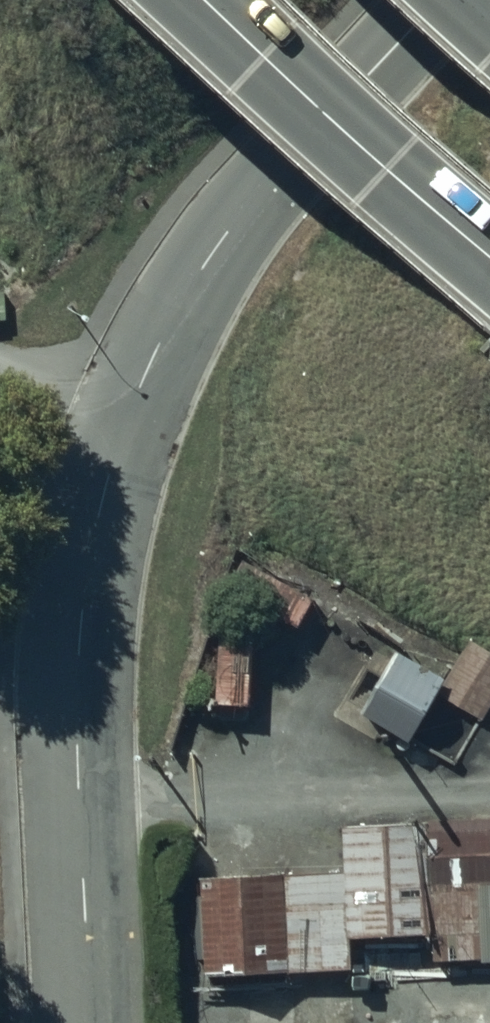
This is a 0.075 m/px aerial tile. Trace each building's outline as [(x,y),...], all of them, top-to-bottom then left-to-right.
[(247,547),(229,578),(298,619),(317,587),(247,547)] [(219,610),(217,695),(253,696),(254,610),(219,610)] [(399,640),(360,704),(410,734),(440,685),(485,712),(489,703),(489,641),(471,630),(447,670),(399,640)] [(425,813),(431,956),(489,953),(489,810),(425,813)] [(346,863),(202,867),(206,968),(351,962),(350,927),(424,924),(420,814),(344,817),(346,863)]
